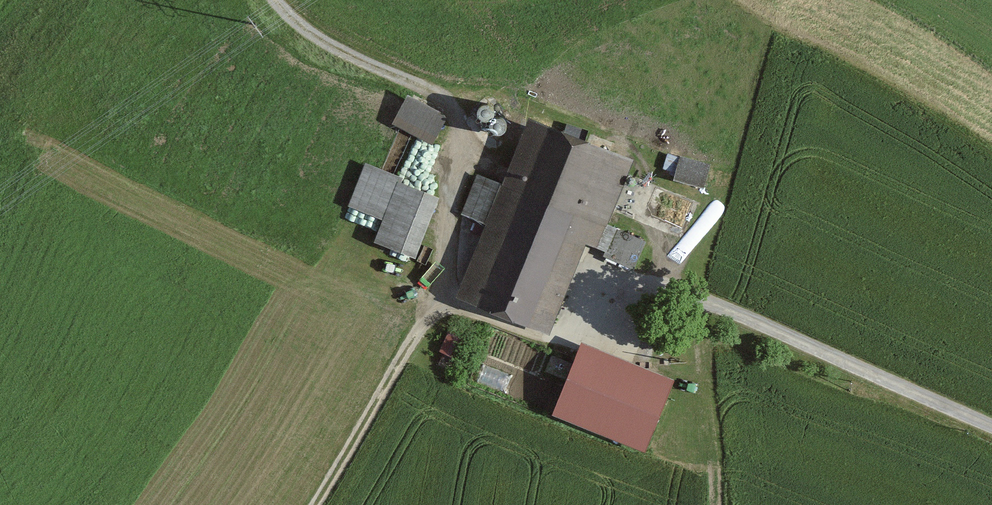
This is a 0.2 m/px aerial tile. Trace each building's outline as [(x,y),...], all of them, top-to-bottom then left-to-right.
[(446,114),(408,95),(394,121),(402,125),(412,131),(432,141),(446,114)] [(489,108),(487,107),(484,106),(482,107),(479,108),(478,110),(477,113),(477,115),(478,118),(479,120),(482,121),(484,122),(487,122),(489,121),(491,119),(492,117),(492,114),(492,112),(491,109),(489,108)] [(632,163),(525,120),(499,185),(477,177),(461,217),(485,226),(457,298),(549,334),(583,248),(631,267),(641,241),(606,228),(632,163)] [(502,121),(500,120),(497,120),(495,120),(493,122),(491,124),(490,126),(490,129),(491,131),(493,133),(495,134),(497,135),(500,135),(502,134),(504,132),(505,130),(506,127),(505,125),(504,123),(502,121)] [(710,163),(680,154),(680,156),(668,152),(664,167),(676,171),(675,176),(703,185),(710,163)] [(399,180),(401,175),(394,172),(383,168),(365,161),(348,204),(383,218),(373,240),(414,257),(439,196),(399,180)] [(472,338),(449,329),(441,350),(463,359),(472,338)] [(673,381),(579,344),(575,357),(551,417),(644,454),(673,381)] [(513,376),(483,364),(476,381),(506,393),(513,376)]
